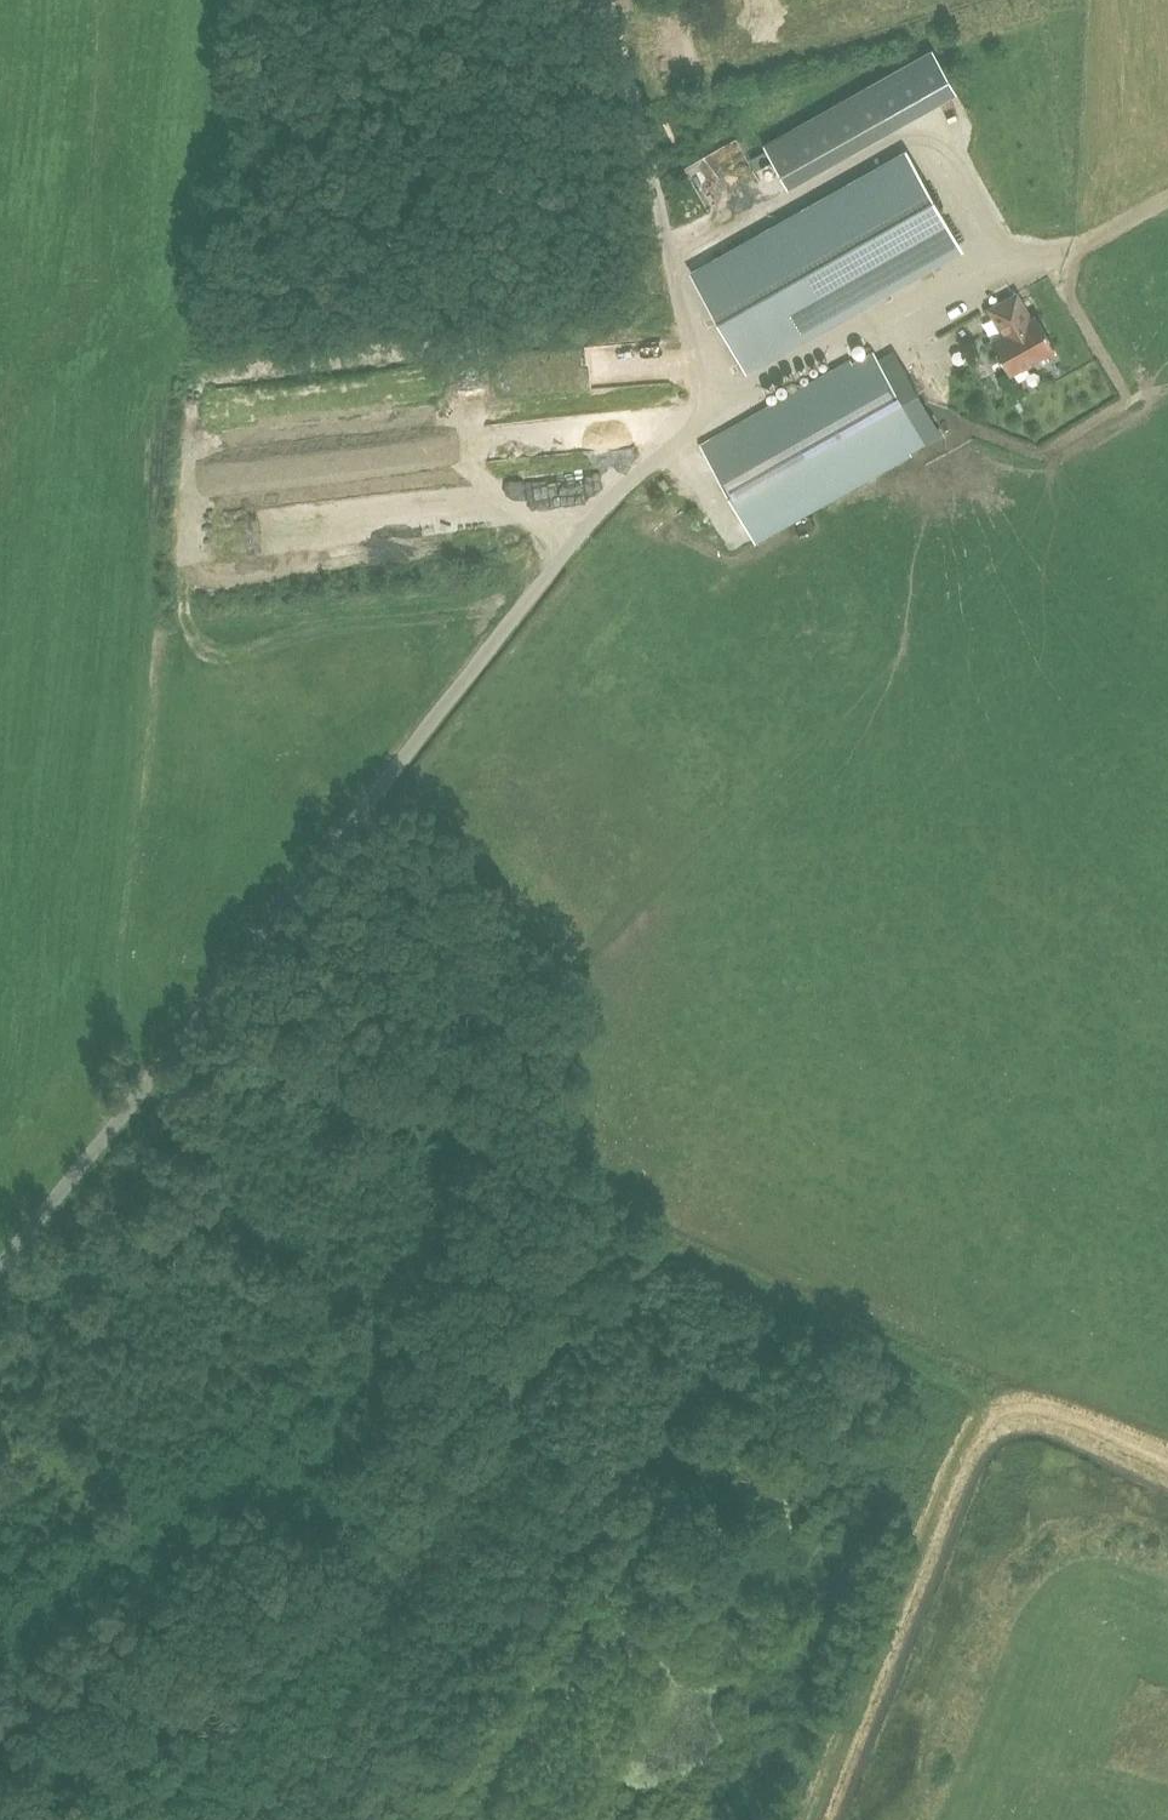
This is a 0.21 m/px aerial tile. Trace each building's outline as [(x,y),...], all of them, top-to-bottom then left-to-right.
[(868,85),(892,127),(956,91),(932,49),(868,85)] [(868,85),(805,120),(829,162),(892,127),(868,85)] [(829,162),(805,120),(763,144),(787,186),(829,162)] [(745,368),(959,247),(907,154),(692,274),(745,368)] [(1033,319),(1019,293),(992,308),(1001,325),(1003,324),(1008,333),(994,341),(1012,373),(1057,348),(1039,316),(1033,319)] [(925,443),(874,351),(704,447),(755,538),(925,443)]
